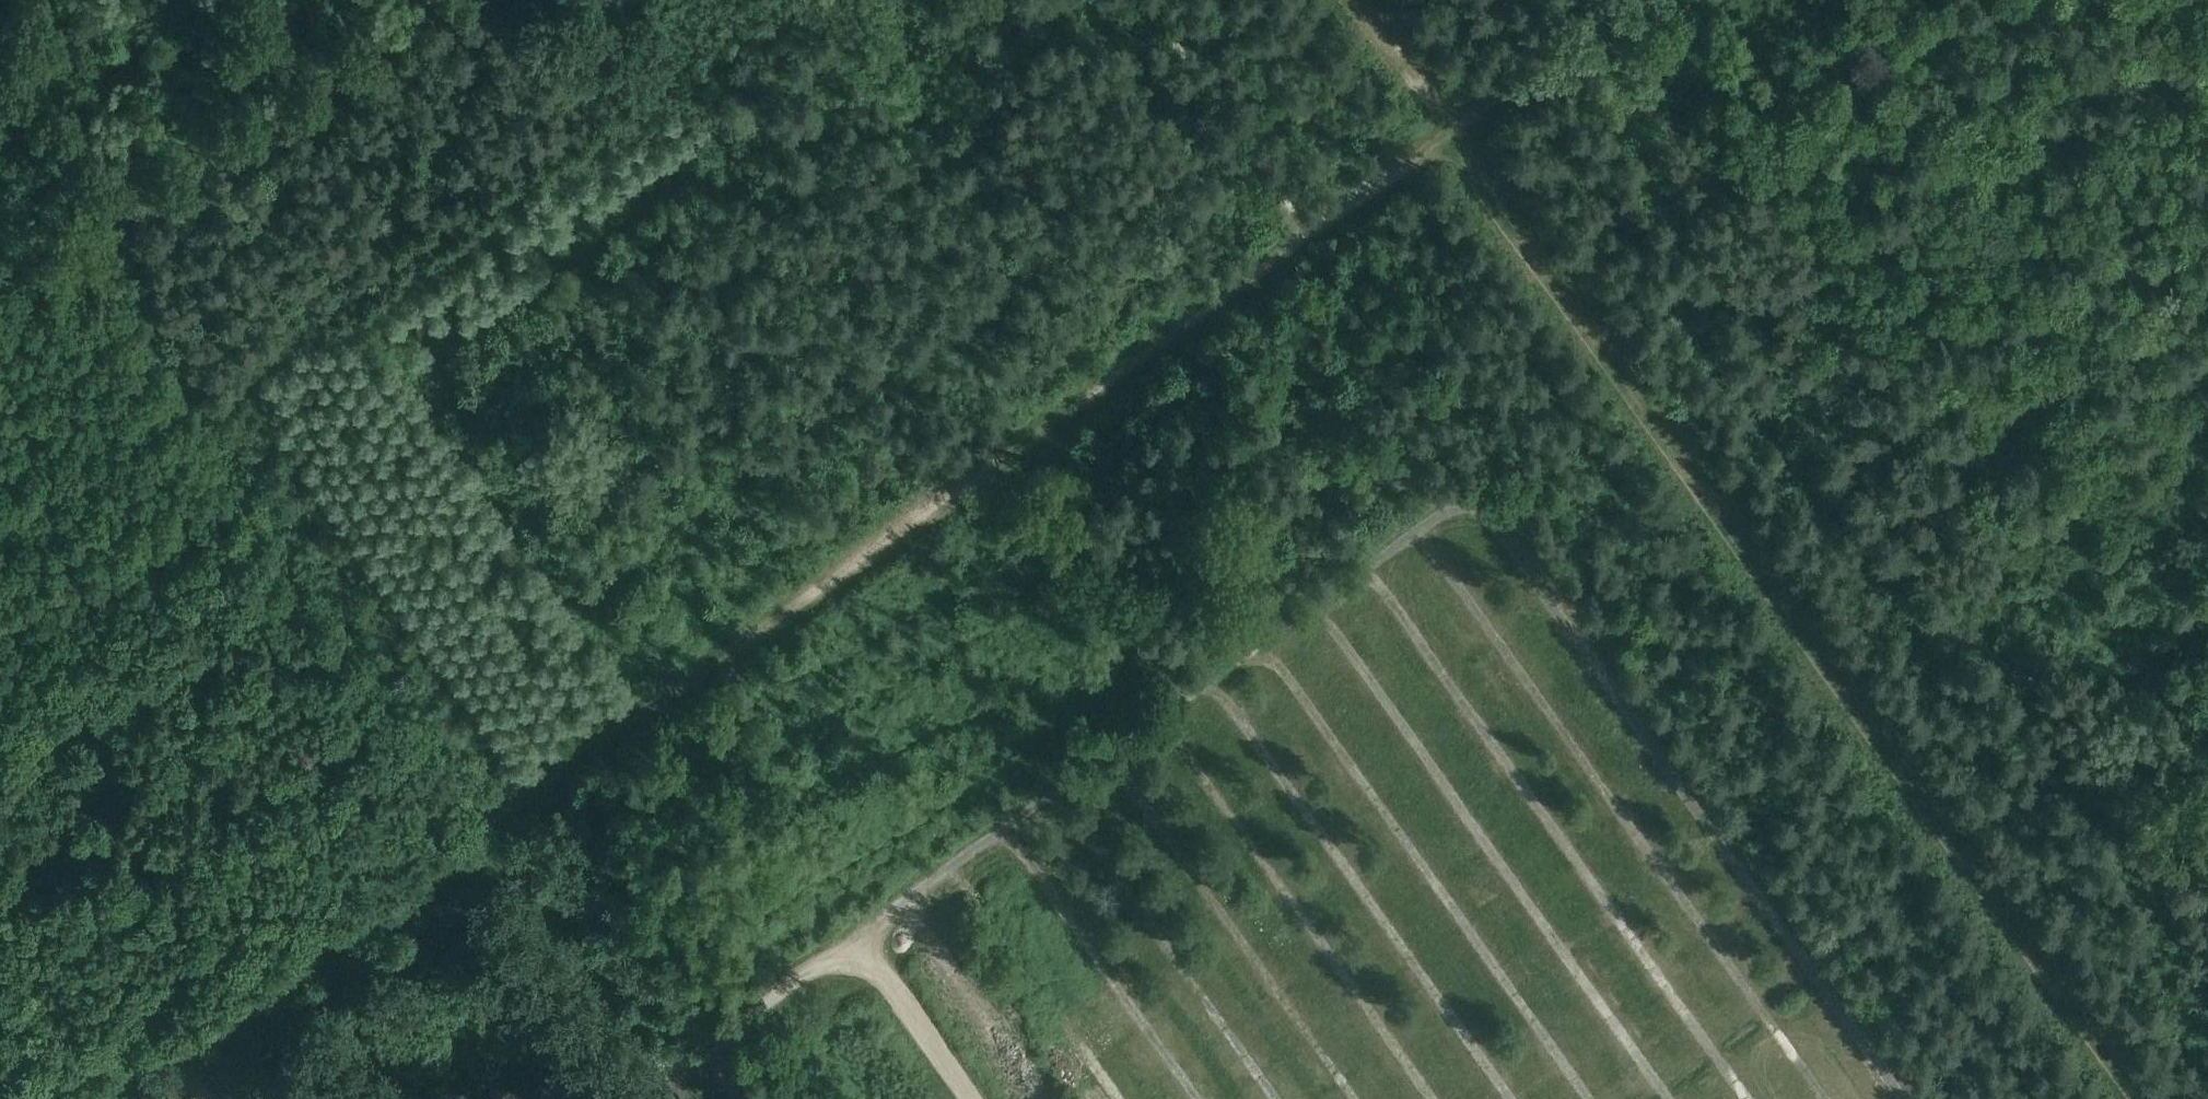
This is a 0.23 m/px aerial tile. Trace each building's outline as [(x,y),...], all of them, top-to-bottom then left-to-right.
[(1298,857),(1285,865),(1294,880),(1307,872),(1298,857)]
